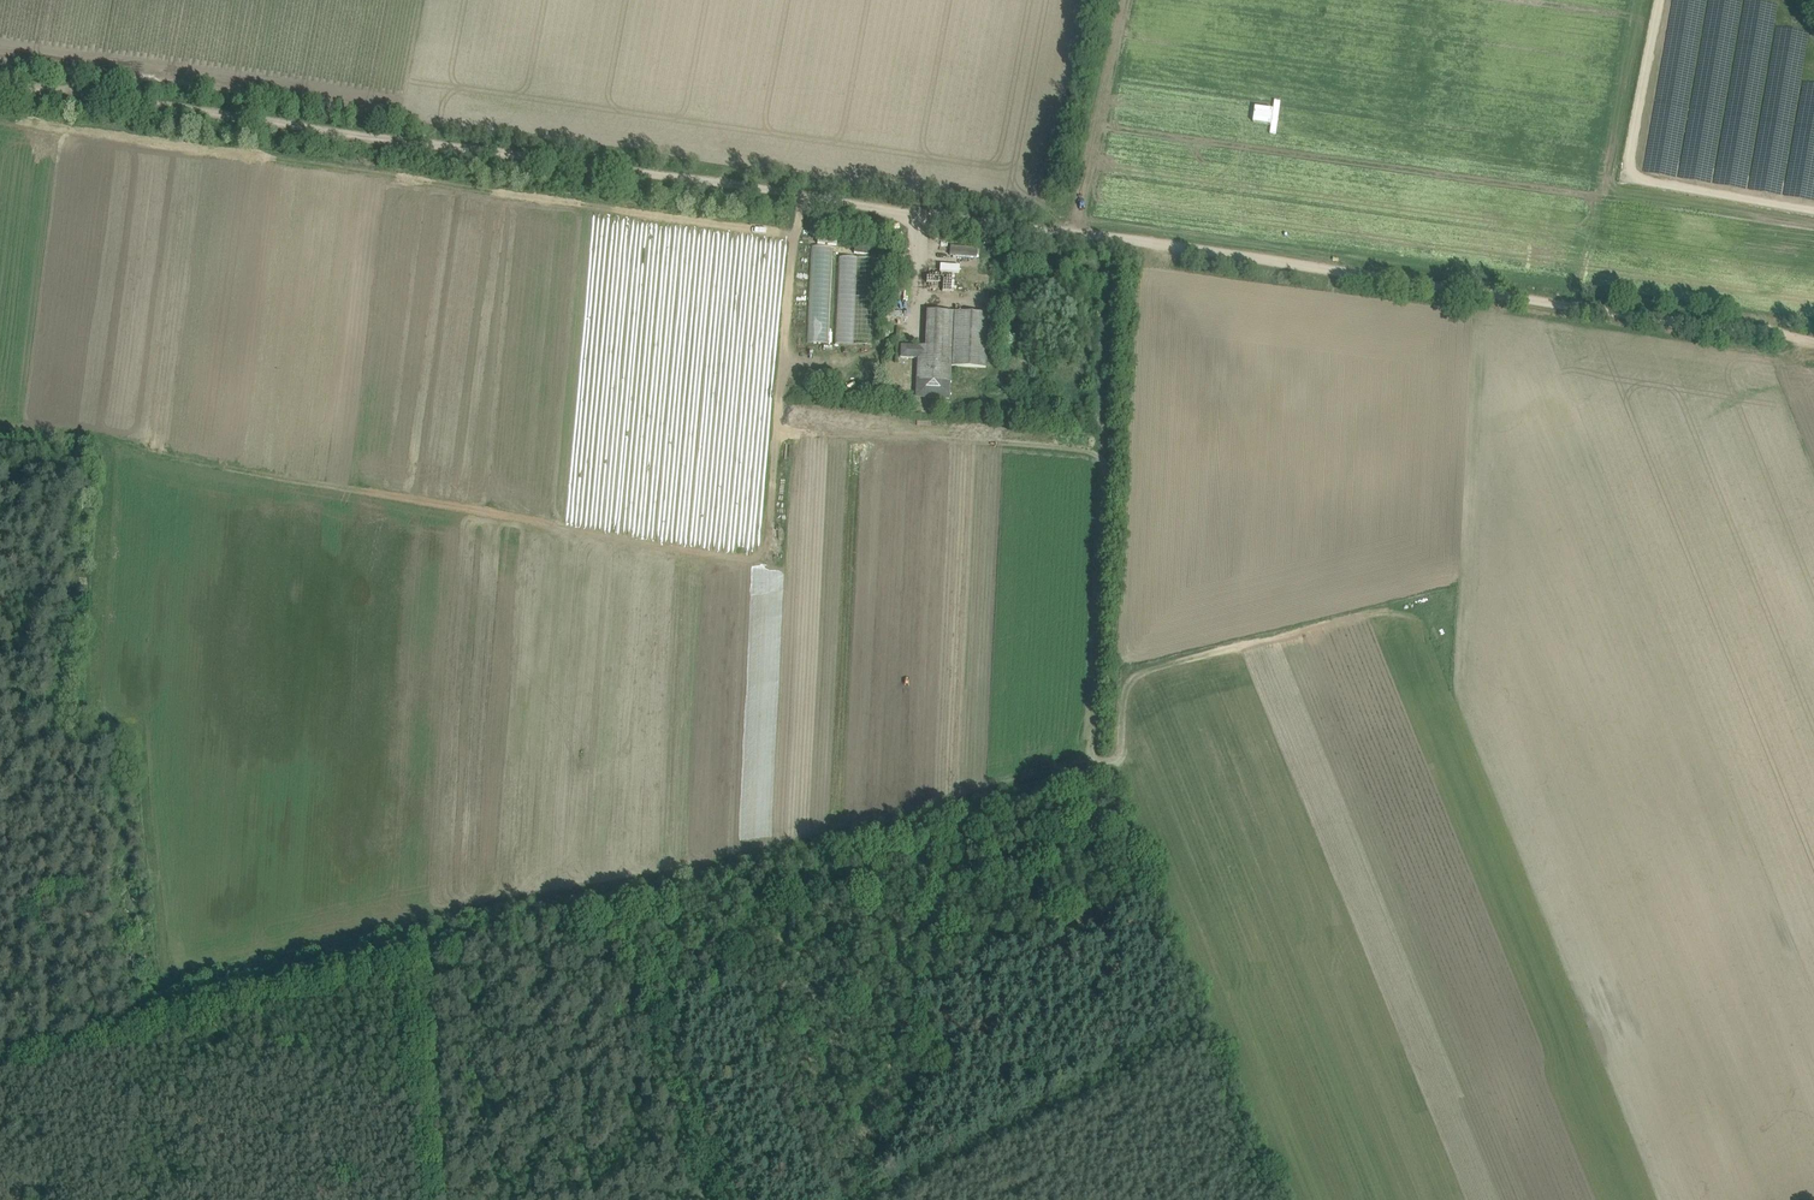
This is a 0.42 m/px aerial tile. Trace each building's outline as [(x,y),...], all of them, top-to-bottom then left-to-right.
[(838,239),(825,237),(818,236),(817,243),(837,246),(837,240),(838,239)] [(854,253),(869,255),(870,248),(855,246),(854,253)] [(951,246),(950,256),(977,258),(977,249),(951,246)] [(833,248),(811,247),(807,344),(829,344),(833,248)] [(903,259),(879,256),(878,263),(902,265),(903,259)] [(874,259),(839,258),(835,344),(870,345),(874,259)] [(917,359),(915,398),(951,400),(952,367),(986,368),(988,313),(926,311),(925,347),(900,346),(900,359),(917,359)]
